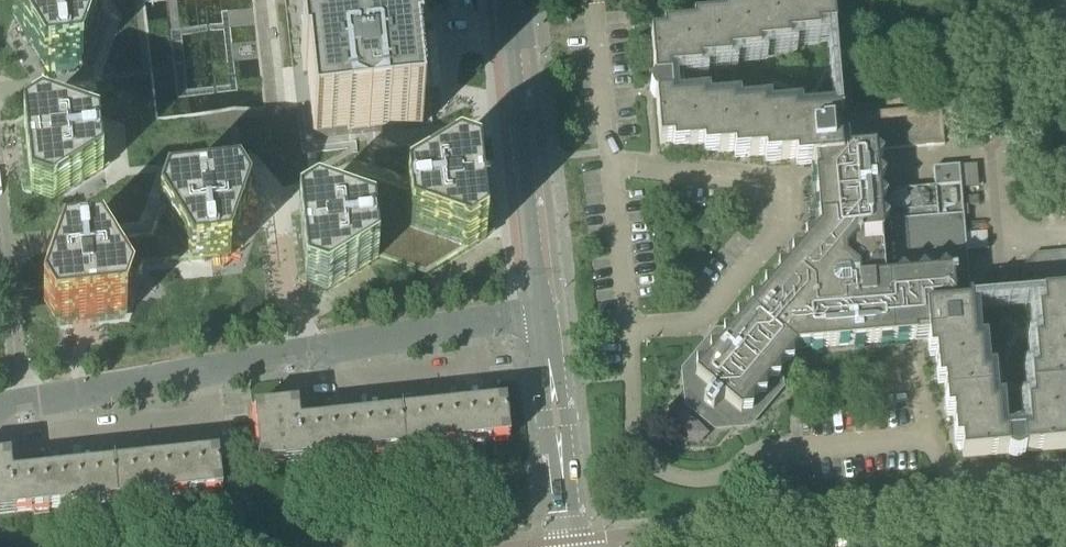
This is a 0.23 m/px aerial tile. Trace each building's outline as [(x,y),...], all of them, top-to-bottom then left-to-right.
[(13,20),(45,71),(67,69),(82,67),(102,11),(96,0),(21,0),(20,0),(13,20)] [(300,58),(303,79),(303,81),(307,80),(310,106),(313,137),(313,140),(347,136),(387,132),(422,128),(432,127),(432,126),(432,125),(428,88),(428,87),(423,87),(420,60),(417,31),(413,31),(409,0),(304,0),(311,56),(302,57),(300,58)] [(820,231),(881,227),(885,280),(955,275),(952,236),(965,235),(961,190),(959,167),(933,169),(935,188),(879,193),(875,152),(945,146),(942,108),(795,120),(795,114),(765,116),(764,110),(734,113),(733,107),(703,109),(703,103),(672,106),(670,77),(700,74),(700,68),(730,65),(729,59),(760,57),(759,51),(789,48),(789,42),(819,39),(818,33),(835,32),(833,0),(783,0),(783,3),(753,5),(753,12),(723,14),(723,20),(693,23),(694,29),(663,31),(664,38),(651,39),(660,146),(673,145),(673,151),(704,149),(704,155),(734,152),(735,158),(765,156),(766,162),(796,159),(796,166),(819,164),(820,176),(815,176),(820,231)] [(42,114),(24,125),(31,195),(51,202),(103,170),(100,134),(42,114)] [(329,197),(298,215),(306,285),(326,292),(378,261),(409,271),(425,277),(486,240),(484,222),(478,170),(458,162),(407,194),(400,192),(360,178),(329,197)] [(959,167),(961,190),(978,188),(977,166),(959,167)] [(151,239),(145,240),(148,266),(230,258),(250,201),(239,183),(169,190),(151,239)] [(797,350),(889,342),(885,280),(881,227),(820,231),(815,237),(805,238),(806,248),(804,249),(791,250),(792,263),(789,267),(788,269),(778,270),(779,280),(774,285),(764,286),(765,296),(761,301),(751,302),(751,312),(747,318),(737,318),(738,328),(733,334),(717,335),(686,372),(687,388),(705,403),(703,405),(713,413),(714,412),(732,426),(748,425),(780,388),(778,372),(797,350)] [(148,266),(145,240),(64,248),(44,305),(55,324),(125,317),(142,267),(148,266)] [(889,342),(916,340),(916,335),(928,334),(929,357),(936,356),(938,386),(944,386),(947,416),(953,416),(955,446),(962,445),(963,458),(1008,455),(1008,456),(1013,458),(1017,459),(1021,458),(1025,455),(1025,453),(1065,450),(1065,252),(1034,255),(1023,268),(1025,300),(1043,299),(1044,314),(1038,314),(1040,345),(1034,345),(1037,375),(1031,376),(1033,406),(1027,407),(1030,437),(1001,439),(998,409),(992,410),(990,379),(983,380),(981,350),(975,350),(968,274),(955,275),(885,280),(889,342)] [(506,408),(325,428),(300,430),(299,425),(300,425),(298,406),(254,410),(260,467),(510,441),(506,408)] [(36,479),(13,482),(12,482),(12,477),(13,477),(11,457),(0,459),(0,516),(222,492),(219,460),(36,479)]
